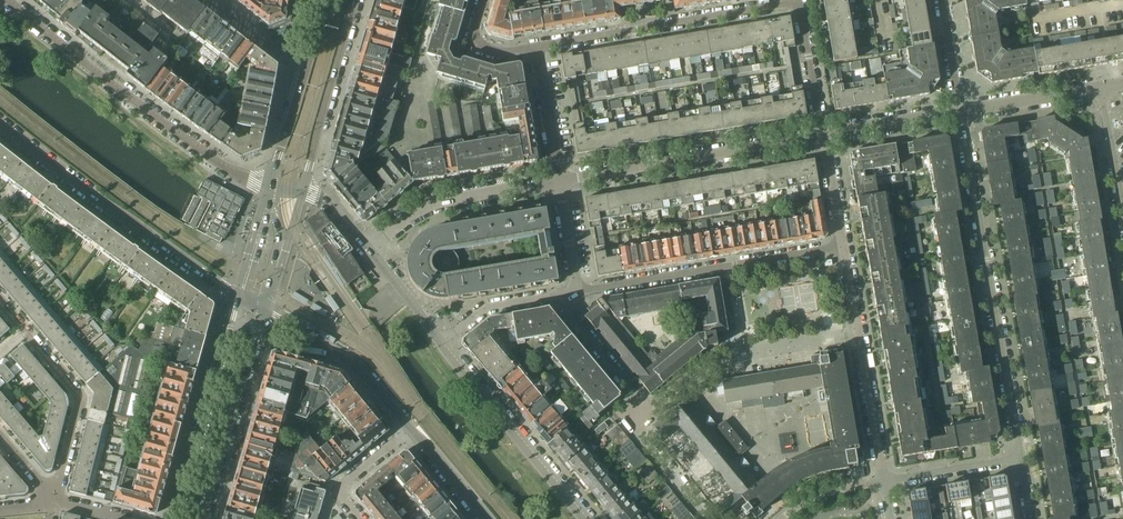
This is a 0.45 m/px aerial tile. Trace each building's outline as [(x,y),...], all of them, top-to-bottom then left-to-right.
[(47,7),(56,15),(56,17),(70,0),(53,0),(47,7)] [(56,17),(57,20),(65,27),(84,4),(85,3),(81,0),(70,0),(56,17)] [(160,14),(161,13),(171,0),(143,0),(160,14)] [(161,13),(188,34),(190,31),(207,10),(194,0),(171,0),(161,13)] [(293,8),(288,7),(262,3),(261,5),(254,0),(253,0),(247,8),(269,25),(271,30),(291,22),(293,8)] [(376,0),(375,0),(372,11),(400,19),(403,8),(376,0)] [(403,8),(403,7),(414,11),(417,0),(376,0),(403,8)] [(459,33),(467,4),(454,0),(441,0),(424,55),(425,55),(427,54),(436,57),(441,58),(437,73),(435,74),(438,79),(484,93),(487,81),(491,66),(480,62),(464,58),(462,59),(461,62),(453,59),(449,51),(452,42),(454,42),(457,41),(459,33)] [(494,7),(506,10),(507,10),(508,4),(517,2),(517,0),(496,0),(494,7)] [(528,0),(517,0),(519,8),(518,8),(519,11),(523,35),(534,34),(528,0)] [(539,8),(538,4),(537,0),(528,0),(534,34),(543,32),(539,8)] [(559,1),(564,28),(573,27),(569,0),(563,0),(559,1)] [(573,27),(584,25),(580,0),(569,0),(573,27)] [(584,25),(595,23),(591,0),(580,0),(584,25)] [(595,23),(606,21),(602,0),(591,0),(595,23)] [(606,21),(620,19),(618,8),(614,8),(612,0),(602,0),(606,21)] [(614,8),(618,8),(625,7),(624,0),(612,0),(614,8)] [(675,9),(687,7),(686,0),(673,0),(675,9)] [(824,8),(847,4),(847,0),(823,0),(824,8)] [(924,0),(904,0),(905,9),(925,6),(924,0)] [(995,15),(990,11),(993,7),(998,11),(1026,6),(1025,0),(971,0),(965,1),(967,14),(966,15),(967,19),(968,19),(970,32),(969,32),(970,38),(998,33),(995,15)] [(559,1),(548,3),(549,6),(554,30),(564,28),(559,1)] [(169,60),(151,46),(159,35),(144,24),(141,22),(134,30),(137,33),(133,37),(135,38),(132,42),(107,23),(111,18),(91,3),(87,7),(84,4),(65,27),(76,36),(79,32),(129,71),(127,75),(146,90),(164,66),(169,60)] [(554,30),(549,6),(548,3),(538,4),(539,8),(543,32),(554,30)] [(847,4),(824,8),(826,17),(849,13),(847,4)] [(927,18),(925,6),(905,9),(907,21),(927,18)] [(510,25),(508,13),(508,10),(507,10),(506,10),(494,7),(490,21),(510,25)] [(523,35),(519,11),(518,8),(508,10),(508,13),(510,25),(512,37),(523,35)] [(207,10),(190,31),(198,37),(215,16),(207,10)] [(400,19),(372,11),(369,22),(397,30),(400,19)] [(849,13),(826,17),(827,26),(850,22),(849,13)] [(215,16),(198,37),(206,43),(223,22),(215,16)] [(790,17),(780,18),(784,42),(782,42),(786,66),(791,65),(788,48),(795,47),(790,17)] [(780,18),(769,20),(773,44),(773,43),(782,42),(784,42),(780,18)] [(929,28),(928,25),(927,18),(907,21),(909,32),(910,35),(929,31),(929,28)] [(769,20),(758,22),(762,46),(763,46),(763,45),(772,44),(773,44),(769,20)] [(512,37),(510,25),(490,21),(488,28),(490,32),(508,38),(512,37)] [(223,22),(206,43),(214,49),(230,28),(223,22)] [(408,33),(398,30),(397,30),(369,22),(366,33),(395,41),(405,44),(408,33)] [(758,22),(748,24),(752,47),(762,45),(762,46),(758,22)] [(850,22),(827,26),(829,35),(852,31),(850,22)] [(748,24),(737,26),(741,49),(742,49),(751,47),(752,47),(748,24)] [(737,26),(727,27),(731,51),(732,51),(732,50),(741,49),(737,26)] [(727,27),(717,29),(721,53),(721,52),(730,51),(731,51),(727,27)] [(230,28),(214,49),(221,55),(238,34),(230,28)] [(717,29),(706,31),(710,54),(711,54),(720,52),(720,53),(721,53),(717,29)] [(706,31),(696,33),(700,56),(709,54),(710,55),(710,54),(706,31)] [(852,31),(829,35),(830,44),(854,40),(852,31)] [(931,45),(929,31),(910,35),(912,48),(931,45)] [(395,41),(366,33),(362,44),(391,53),(395,41)] [(696,33),(686,34),(689,58),(690,58),(690,57),(699,56),(700,56),(696,33)] [(1037,73),(1034,53),(1033,49),(1005,53),(1002,58),(997,55),(1001,50),(998,33),(970,38),(971,43),(972,43),(974,56),(973,56),(974,60),(977,73),(985,72),(990,75),(991,84),(1021,79),(1021,76),(1037,73)] [(246,41),(238,34),(221,55),(230,62),(246,41)] [(686,34),(675,36),(679,60),(680,60),(680,59),(689,58),(686,34)] [(675,36),(665,38),(669,62),(669,61),(678,59),(678,60),(679,60),(675,36)] [(665,38),(654,40),(658,63),(659,63),(668,61),(668,62),(669,62),(665,38)] [(1120,38),(1103,41),(1108,64),(1122,61),(1122,55),(1120,38)] [(654,40),(644,41),(648,65),(649,65),(658,63),(654,40)] [(854,40),(830,44),(832,53),(855,49),(854,40)] [(242,65),(256,48),(246,41),(230,62),(239,69),(241,66),(242,65)] [(644,41),(633,43),(637,67),(638,67),(638,66),(647,65),(648,65),(644,41)] [(1108,64),(1103,41),(1087,44),(1091,67),(1108,64)] [(633,43),(623,45),(627,69),(628,69),(628,68),(637,67),(633,43)] [(412,59),(391,53),(362,44),(359,55),(388,64),(408,70),(412,59)] [(939,80),(937,67),(933,44),(931,45),(912,48),(898,50),(900,63),(882,66),(884,78),(888,102),(929,95),(927,86),(931,82),(939,80)] [(1091,67),(1087,44),(1074,46),(1078,69),(1091,67)] [(188,51),(180,45),(176,51),(184,57),(188,51)] [(623,45),(613,47),(617,70),(626,68),(626,69),(627,69),(623,45)] [(1078,69),(1074,46),(1061,48),(1065,71),(1078,69)] [(613,47),(602,49),(606,72),(607,72),(616,70),(617,70),(613,47)] [(277,75),(279,66),(260,52),(256,48),(242,65),(248,70),(248,71),(277,75)] [(1065,71),(1061,48),(1047,50),(1051,74),(1065,71)] [(602,49),(592,50),(596,74),(596,73),(606,72),(602,49)] [(855,49),(832,53),(833,62),(857,58),(855,49)] [(592,50),(582,52),(586,76),(586,75),(595,74),(596,74),(592,50)] [(1051,74),(1047,50),(1034,53),(1037,73),(1038,76),(1051,74)] [(582,52),(571,54),(574,77),(576,77),(585,75),(585,76),(586,76),(582,52)] [(196,59),(189,53),(185,57),(193,63),(196,59)] [(571,54),(560,56),(565,86),(572,84),(575,101),(580,101),(576,77),(574,77),(571,54)] [(359,55),(356,66),(385,75),(388,64),(359,55)] [(495,67),(491,66),(487,81),(491,82),(492,81),(496,81),(524,76),(522,64),(519,63),(518,63),(514,64),(495,67)] [(849,63),(842,64),(843,73),(850,71),(849,63)] [(835,110),(856,107),(852,83),(842,85),(839,65),(834,65),(836,79),(830,80),(835,110)] [(164,66),(146,90),(155,97),(173,73),(164,66)] [(392,101),(398,80),(385,75),(356,66),(353,77),(349,88),(378,96),(379,97),(392,101)] [(807,115),(802,85),(794,87),(791,70),(787,70),(791,94),(793,94),(797,117),(807,115)] [(275,87),(277,75),(248,71),(247,81),(275,87)] [(173,73),(155,97),(164,103),(182,79),(173,73)] [(529,106),(525,85),(524,76),(496,81),(501,111),(529,106)] [(888,102),(884,78),(868,80),(872,104),(888,102)] [(182,79),(164,103),(173,110),(189,88),(191,86),(182,79)] [(872,104),(868,80),(852,83),(856,107),(872,104)] [(273,97),(275,87),(247,81),(246,92),(273,97)] [(189,88),(173,110),(182,116),(198,95),(189,88)] [(386,148),(399,103),(392,101),(379,97),(378,96),(349,88),(331,153),(355,160),(359,161),(372,157),(386,148)] [(271,109),(273,97),(246,92),(244,103),(271,109)] [(220,121),(235,102),(226,94),(225,95),(216,108),(200,129),(209,136),(220,121)] [(797,117),(793,94),(791,94),(781,96),(785,119),(797,117)] [(198,95),(182,116),(191,123),(207,101),(198,95)] [(785,119),(781,96),(772,97),(771,97),(766,98),(770,122),(785,119)] [(770,122),(766,98),(760,99),(750,101),(754,124),(770,122)] [(611,108),(622,107),(622,100),(610,101),(611,108)] [(207,101),(191,123),(200,129),(216,108),(207,101)] [(740,102),(735,103),(739,127),(754,124),(750,101),(740,103),(740,102)] [(435,102),(428,103),(435,143),(441,142),(435,102)] [(271,109),(244,103),(243,110),(240,109),(239,113),(242,114),(269,119),(270,115),(270,113),(271,109)] [(455,103),(442,105),(448,141),(461,138),(455,103)] [(739,127),(735,103),(729,104),(729,105),(719,106),(723,129),(739,127)] [(476,104),(462,106),(468,137),(481,135),(476,104)] [(587,153),(583,129),(585,129),(581,105),(576,106),(579,123),(572,124),(577,154),(587,153)] [(493,129),(490,106),(483,107),(487,134),(501,131),(500,127),(493,129)] [(529,106),(501,111),(503,122),(531,117),(529,106)] [(723,129),(719,106),(709,108),(703,109),(707,132),(723,129)] [(707,132),(703,109),(698,109),(698,110),(688,112),(692,135),(707,132)] [(692,135),(688,112),(678,113),(672,114),(676,137),(692,135)] [(269,119),(242,114),(238,124),(266,131),(269,119)] [(676,137),(672,114),(666,115),(667,115),(657,117),(661,140),(676,137)] [(538,158),(533,130),(531,117),(503,122),(505,131),(516,129),(517,137),(522,164),(535,161),(538,158)] [(661,140),(657,117),(647,119),(647,118),(641,119),(645,143),(661,140)] [(1082,140),(1075,136),(1054,123),(1053,118),(1036,121),(1039,140),(1047,139),(1049,137),(1052,139),(1049,143),(1064,153),(1067,149),(1069,150),(1068,152),(1069,160),(1089,157),(1086,140),(1082,140)] [(645,143),(641,119),(635,120),(635,121),(625,122),(629,145),(645,143)] [(220,121),(209,136),(221,145),(233,130),(220,121)] [(1039,140),(1036,121),(1016,125),(1018,136),(1023,135),(1024,143),(1039,140)] [(629,145),(625,122),(616,124),(616,123),(610,124),(614,148),(629,145)] [(266,131),(238,124),(237,125),(233,130),(221,145),(241,159),(262,151),(266,131)] [(614,148),(610,124),(604,125),(604,126),(594,127),(598,151),(614,148)] [(1016,125),(984,130),(981,134),(983,142),(1003,139),(1006,138),(1018,136),(1016,125)] [(598,151),(594,127),(585,129),(583,129),(587,153),(598,151)] [(522,164),(517,137),(512,138),(511,136),(485,141),(490,169),(522,164)] [(949,148),(948,139),(945,137),(912,142),(913,154),(917,153),(926,151),(929,151),(929,152),(949,148)] [(1008,151),(1006,138),(1003,139),(1008,170),(1014,201),(1017,201),(1015,187),(1016,187),(1015,183),(1014,183),(1009,156),(1011,155),(1010,151),(1008,151)] [(1003,139),(983,142),(988,173),(1008,170),(1003,139)] [(490,169),(485,141),(452,146),(458,175),(490,169)] [(912,154),(913,154),(912,142),(895,145),(900,173),(900,174),(915,171),(912,154)] [(0,145),(0,162),(8,151),(0,145)] [(895,145),(879,148),(884,175),(900,173),(895,145)] [(452,146),(441,148),(446,177),(458,175),(452,146)] [(446,177),(441,148),(408,154),(412,176),(409,177),(413,182),(414,182),(446,177)] [(879,148),(861,151),(865,179),(875,177),(884,175),(879,148)] [(949,148),(929,152),(934,182),(955,178),(949,148)] [(1029,163),(1036,162),(1034,149),(1027,150),(1029,163)] [(413,182),(409,177),(395,160),(386,150),(377,158),(385,168),(404,190),(413,183),(414,182),(413,182)] [(8,151),(0,162),(0,173),(9,179),(22,162),(8,151)] [(865,179),(861,151),(852,152),(849,156),(857,199),(878,195),(875,177),(865,179)] [(354,165),(355,160),(331,153),(324,175),(354,165)] [(1069,160),(1068,160),(1074,192),(1094,188),(1089,157),(1069,160)] [(820,197),(814,160),(804,161),(808,184),(806,185),(808,191),(811,191),(813,198),(820,197)] [(808,184),(804,161),(793,163),(797,186),(806,185),(808,184)] [(37,173),(22,162),(9,179),(24,191),(37,173)] [(797,186),(793,163),(777,166),(781,189),(787,188),(797,186)] [(354,165),(324,175),(335,188),(357,169),(354,165)] [(781,189),(777,166),(762,168),(766,192),(775,190),(776,190),(781,189)] [(404,190),(385,168),(377,175),(386,185),(396,197),(404,190)] [(766,192),(762,168),(746,171),(750,195),(756,194),(756,193),(766,192)] [(357,169),(335,188),(342,196),(364,177),(357,169)] [(1008,170),(988,173),(993,206),(1000,204),(1014,202),(1014,201),(1008,170)] [(750,195),(746,171),(731,174),(735,197),(744,195),(744,196),(750,195)] [(51,184),(37,173),(24,191),(38,202),(51,184)] [(1045,187),(1052,186),(1049,173),(1043,174),(1045,187)] [(735,197),(731,174),(715,176),(719,200),(725,199),(735,197)] [(1040,188),(1038,175),(1031,176),(1033,185),(1026,186),(1027,190),(1040,188)] [(719,200),(715,176),(699,179),(703,202),(713,201),(719,200)] [(364,177),(342,196),(349,205),(371,186),(364,177)] [(934,182),(940,214),(954,212),(960,211),(955,178),(934,182)] [(222,185),(221,187),(205,179),(197,195),(199,196),(198,197),(192,194),(179,219),(186,222),(184,224),(188,227),(201,233),(220,243),(223,238),(225,239),(245,199),(229,191),(230,189),(229,186),(225,184),(222,185)] [(703,202),(699,179),(684,182),(688,205),(694,204),(703,202)] [(688,205),(684,182),(668,184),(672,208),(682,206),(688,205)] [(66,196),(51,184),(38,202),(52,213),(66,196)] [(672,208),(668,184),(653,187),(657,211),(662,210),(662,209),(672,208)] [(386,185),(377,193),(376,193),(377,195),(368,203),(377,213),(396,197),(386,185)] [(371,186),(349,205),(356,213),(368,203),(377,195),(376,193),(377,193),(371,186)] [(657,211),(653,187),(637,190),(641,213),(651,211),(651,212),(657,211)] [(1094,188),(1074,192),(1079,223),(1097,220),(1100,220),(1094,188)] [(641,213),(637,190),(622,192),(626,216),(631,215),(631,214),(641,213)] [(900,195),(902,203),(906,202),(904,190),(897,192),(898,196),(900,195)] [(1046,191),(1048,204),(1055,203),(1052,190),(1046,191)] [(626,216),(622,192),(606,195),(610,218),(620,216),(620,217),(626,216)] [(1041,192),(1028,194),(1028,199),(1035,198),(1036,206),(1043,205),(1041,192)] [(890,227),(888,217),(884,194),(878,195),(857,199),(863,232),(890,227)] [(610,218),(606,195),(595,197),(599,220),(600,220),(610,218)] [(81,206),(66,196),(52,213),(67,224),(81,206)] [(599,220),(595,197),(585,199),(590,228),(593,228),(594,235),(602,234),(600,220),(599,220)] [(931,199),(909,203),(910,210),(932,206),(931,199)] [(821,200),(810,202),(812,215),(816,240),(824,238),(827,235),(821,200)] [(1014,202),(1000,204),(1005,236),(1025,232),(1020,200),(1017,201),(1014,201),(1014,202)] [(368,203),(356,213),(362,221),(367,221),(377,213),(368,203)] [(95,217),(81,206),(67,224),(82,235),(95,217)] [(1049,209),(1050,218),(1057,216),(1055,208),(1049,209)] [(535,284),(548,282),(553,281),(558,280),(555,259),(553,249),(553,250),(549,231),(550,231),(546,209),(541,210),(536,211),(523,213),(518,214),(509,216),(505,216),(501,217),(500,217),(499,217),(487,219),(482,220),(468,222),(464,223),(450,226),(446,226),(437,228),(433,229),(430,230),(428,231),(425,232),(422,234),(420,236),(417,238),(415,241),(413,243),(413,244),(412,245),(412,246),(411,247),(411,248),(410,249),(410,250),(409,251),(409,252),(409,253),(408,254),(408,255),(408,256),(408,257),(408,258),(408,259),(407,260),(407,261),(407,262),(407,263),(407,265),(407,266),(407,267),(408,268),(408,269),(408,270),(409,275),(411,280),(412,281),(412,282),(413,283),(414,284),(415,285),(415,286),(416,287),(417,288),(418,289),(422,293),(423,293),(424,294),(425,294),(425,295),(426,295),(427,295),(427,296),(431,297),(436,299),(437,299),(438,299),(439,299),(440,299),(441,299),(442,300),(443,300),(444,300),(445,300),(446,299),(447,299),(448,299),(449,299),(458,298),(463,297),(476,295),(481,294),(485,293),(494,291),(499,291),(512,288),(517,288),(530,285),(535,284)] [(1039,220),(1046,218),(1044,210),(1037,211),(1039,220)] [(940,214),(936,214),(933,215),(939,247),(959,244),(954,212),(940,214)] [(353,250),(331,223),(329,224),(322,213),(321,213),(315,234),(322,246),(348,286),(349,285),(348,283),(354,261),(349,253),(353,250)] [(800,215),(800,217),(805,242),(816,240),(812,215),(804,216),(804,214),(800,215)] [(789,217),(789,219),(794,244),(805,242),(800,217),(793,218),(793,216),(789,217)] [(912,218),(914,232),(919,231),(917,224),(926,223),(925,216),(912,218)] [(110,228),(95,217),(82,235),(97,246),(110,228)] [(778,218),(778,221),(783,245),(794,244),(789,219),(782,220),(782,218),(778,218)] [(767,220),(767,223),(772,247),(783,245),(778,221),(771,222),(770,220),(767,220)] [(1097,220),(1079,223),(1077,224),(1082,255),(1103,252),(1097,220)] [(756,222),(756,225),(761,249),(772,247),(767,223),(760,224),(760,221),(756,222)] [(744,224),(745,227),(749,251),(761,249),(756,225),(749,226),(748,223),(744,224)] [(734,226),(734,228),(738,253),(749,251),(745,227),(738,228),(738,225),(734,226)] [(723,228),(723,230),(728,255),(738,253),(734,228),(727,230),(727,227),(723,228)] [(896,260),(894,249),(890,227),(863,232),(868,265),(896,260)] [(112,257),(125,239),(110,228),(97,246),(112,257)] [(712,230),(713,232),(717,257),(728,255),(723,230),(717,231),(716,229),(712,230)] [(701,232),(701,234),(706,259),(717,257),(713,232),(706,233),(705,231),(701,232)] [(690,233),(691,236),(695,260),(706,259),(701,234),(695,235),(694,232),(690,233)] [(1025,232),(1005,236),(1010,267),(1031,264),(1025,232)] [(681,237),(680,237),(685,262),(695,260),(691,236),(686,236),(686,234),(680,235),(681,237)] [(670,237),(670,239),(674,264),(685,262),(680,237),(674,239),(674,236),(670,237)] [(1054,237),(1057,255),(1063,254),(1060,236),(1054,237)] [(596,246),(593,247),(598,277),(609,275),(605,252),(603,238),(595,239),(596,246)] [(659,238),(659,241),(663,266),(674,264),(670,239),(664,240),(663,238),(659,238)] [(1045,257),(1052,256),(1049,238),(1042,239),(1045,257)] [(139,250),(125,239),(112,257),(126,267),(139,250)] [(653,242),(652,240),(649,240),(649,243),(654,267),(663,266),(659,241),(653,242)] [(638,242),(639,245),(643,269),(654,267),(649,243),(643,244),(642,241),(638,242)] [(628,244),(628,246),(633,271),(643,269),(639,245),(632,246),(632,243),(628,244)] [(959,244),(939,247),(944,279),(965,275),(959,244)] [(621,245),(618,245),(619,249),(618,249),(622,273),(633,271),(628,246),(622,247),(621,245)] [(615,250),(605,252),(609,275),(622,273),(618,249),(614,250),(615,250)] [(154,260),(139,250),(126,267),(141,278),(154,260)] [(1103,252),(1082,255),(1088,286),(1108,283),(1103,252)] [(0,264),(0,277),(14,265),(8,258),(0,264)] [(169,271),(154,260),(141,278),(156,289),(169,271)] [(901,293),(898,271),(896,260),(868,265),(874,297),(901,293)] [(1031,264),(1010,267),(1016,298),(1016,299),(1034,296),(1036,296),(1031,264)] [(0,277),(0,284),(2,287),(19,272),(14,265),(0,277)] [(1064,270),(1050,272),(1052,281),(1065,278),(1064,270)] [(184,282),(169,271),(156,289),(171,300),(184,282)] [(19,272),(2,287),(8,293),(25,279),(19,272)] [(965,275),(944,279),(950,310),(970,307),(965,275)] [(312,291),(315,293),(318,291),(308,277),(305,278),(306,282),(306,285),(308,287),(310,290),(312,291)] [(25,279),(8,293),(14,300),(31,286),(25,279)] [(591,304),(591,306),(587,309),(590,312),(590,313),(585,317),(596,330),(596,329),(598,328),(638,376),(636,378),(636,379),(640,383),(640,384),(641,383),(650,394),(650,393),(703,350),(704,350),(705,350),(706,350),(706,349),(707,349),(707,348),(707,347),(718,345),(717,339),(716,339),(723,337),(722,331),(727,330),(726,328),(719,282),(718,279),(697,283),(691,284),(602,299),(601,298),(596,302),(594,302),(591,304)] [(186,311),(199,292),(184,282),(171,300),(172,300),(167,308),(175,314),(181,318),(186,311)] [(1108,283),(1088,286),(1093,318),(1095,318),(1113,314),(1108,283)] [(31,286),(14,300),(20,307),(37,293),(31,286)] [(211,319),(215,307),(213,302),(199,292),(186,311),(189,313),(211,319)] [(37,293),(20,307),(26,314),(43,300),(37,293)] [(907,325),(903,304),(901,293),(874,297),(879,330),(907,325)] [(1016,299),(1016,298),(1014,299),(1019,331),(1040,327),(1034,296),(1016,299)] [(1066,309),(1073,308),(1071,299),(1064,300),(1066,309)] [(43,300),(26,314),(33,322),(50,307),(43,300)] [(1054,311),(1061,310),(1060,301),(1053,302),(1054,311)] [(50,307),(33,322),(38,328),(55,314),(50,307)] [(970,307),(950,310),(955,342),(976,338),(970,307)] [(550,336),(545,308),(513,314),(514,327),(515,333),(517,342),(550,336)] [(555,349),(572,335),(549,308),(545,308),(550,336),(551,336),(553,334),(554,336),(554,344),(552,345),(555,349)] [(181,318),(175,314),(174,316),(171,314),(167,320),(164,319),(161,324),(184,330),(189,313),(186,311),(181,318)] [(211,319),(189,313),(184,330),(207,336),(211,319)] [(55,314),(38,328),(44,335),(61,321),(55,314)] [(514,327),(513,314),(500,316),(503,329),(509,328),(514,327)] [(1060,344),(1067,343),(1062,314),(1055,315),(1060,344)] [(1113,314),(1095,318),(1101,349),(1121,346),(1116,314),(1113,314)] [(490,318),(468,335),(468,334),(462,338),(462,344),(466,349),(467,348),(470,352),(493,333),(494,331),(503,329),(500,316),(490,318)] [(0,318),(0,338),(10,329),(0,318)] [(61,321),(44,335),(50,342),(67,328),(61,321)] [(1068,322),(1070,335),(1077,334),(1075,321),(1068,322)] [(202,354),(207,336),(184,330),(161,324),(156,323),(146,339),(179,348),(202,354)] [(912,358),(909,336),(907,325),(879,330),(885,363),(912,358)] [(1040,327),(1019,331),(1025,362),(1045,359),(1040,327)] [(67,328),(50,342),(56,349),(70,338),(73,335),(67,328)] [(516,341),(515,334),(514,329),(508,330),(510,342),(516,341)] [(479,363),(502,344),(493,333),(470,352),(471,355),(473,358),(476,359),(479,363)] [(942,412),(930,344),(929,337),(928,333),(924,334),(938,420),(952,417),(950,410),(942,412)] [(70,338),(56,349),(62,356),(80,342),(73,335),(70,338)] [(600,370),(579,344),(572,335),(555,349),(550,353),(579,388),(600,370)] [(1071,338),(1074,355),(1080,354),(1078,341),(1079,341),(1079,336),(1071,338)] [(197,372),(202,354),(179,348),(146,339),(145,338),(136,350),(148,358),(153,360),(167,363),(197,372)] [(976,338),(955,342),(961,373),(964,373),(967,372),(981,369),(976,338)] [(80,342),(62,356),(68,363),(85,349),(80,342)] [(534,349),(547,354),(549,347),(536,343),(534,349)] [(488,373),(511,355),(502,344),(479,363),(480,366),(482,368),(484,369),(488,373)] [(35,359),(23,345),(10,356),(23,370),(35,359)] [(148,381),(150,371),(151,368),(153,360),(148,358),(136,350),(130,345),(103,370),(103,369),(86,384),(94,393),(90,409),(107,413),(118,416),(137,421),(148,381)] [(1101,349),(1106,381),(1122,378),(1122,357),(1121,346),(1101,349)] [(519,352),(538,359),(540,355),(521,348),(519,352)] [(85,349),(68,363),(74,370),(91,355),(85,349)] [(654,426),(655,427),(658,431),(658,432),(654,435),(655,436),(659,441),(660,442),(664,438),(666,437),(665,436),(679,425),(682,429),(685,432),(692,441),(694,444),(706,457),(708,460),(719,474),(722,477),(730,487),(732,490),(735,493),(732,495),(718,506),(715,509),(723,518),(729,518),(739,511),(741,509),(746,515),(750,512),(751,513),(756,518),(763,513),(762,511),(782,494),(791,488),(792,487),(793,486),(794,485),(796,484),(797,484),(806,479),(814,476),(821,474),(833,471),(848,469),(848,467),(849,467),(858,465),(857,460),(863,458),(863,457),(862,450),(861,449),(859,449),(854,425),(854,420),(841,349),(839,349),(839,350),(828,352),(827,350),(826,351),(820,352),(819,352),(819,354),(810,356),(812,366),(774,373),(773,371),(771,372),(765,373),(762,373),(762,375),(723,381),(722,381),(716,382),(716,383),(716,386),(717,394),(718,396),(724,395),(724,396),(725,403),(741,400),(743,408),(763,405),(763,408),(784,405),(784,404),(784,401),(804,398),(802,390),(823,386),(823,391),(824,391),(824,392),(826,402),(833,443),(829,444),(830,448),(820,450),(811,452),(808,453),(805,454),(801,455),(798,457),(795,458),(788,462),(787,460),(787,461),(782,464),(781,464),(782,465),(779,467),(776,469),(773,471),(770,473),(767,475),(759,482),(758,483),(746,469),(750,466),(749,465),(744,459),(743,458),(739,460),(737,457),(738,456),(747,448),(725,421),(716,429),(715,430),(712,427),(715,424),(714,423),(709,417),(708,415),(705,418),(694,406),(696,405),(690,398),(688,400),(682,405),(676,410),(674,411),(673,410),(668,415),(655,425),(654,426)] [(272,353),(257,406),(284,415),(305,420),(328,401),(351,381),(343,371),(276,351),(272,353)] [(91,355),(74,370),(80,377),(97,362),(91,355)] [(515,368),(518,365),(519,365),(511,355),(488,373),(488,376),(490,379),(493,379),(496,383),(515,368)] [(539,359),(548,369),(552,367),(543,356),(539,359)] [(918,389),(914,368),(912,358),(885,363),(890,394),(918,389)] [(0,368),(0,378),(1,377),(7,383),(15,377),(9,370),(13,367),(6,359),(2,363),(3,365),(0,368)] [(47,373),(35,359),(23,370),(35,384),(47,373)] [(1045,359),(1025,362),(1030,394),(1050,391),(1045,359)] [(1075,361),(1076,369),(1083,368),(1081,359),(1075,361)] [(97,362),(80,377),(86,384),(103,369),(97,362)] [(197,372),(167,363),(164,375),(194,383),(197,372)] [(1070,364),(1064,365),(1064,366),(1065,374),(1072,373),(1070,364)] [(518,365),(515,368),(496,383),(497,384),(497,387),(499,389),(501,390),(502,390),(503,390),(505,393),(527,376),(518,365)] [(1064,366),(1056,367),(1057,375),(1065,374),(1064,366)] [(987,368),(981,369),(967,372),(972,404),(981,402),(993,400),(987,368)] [(620,393),(600,370),(579,388),(593,404),(597,401),(604,410),(619,398),(620,393)] [(59,386),(47,373),(35,384),(46,397),(59,386)] [(514,403),(535,385),(539,382),(532,373),(528,376),(527,376),(505,393),(506,393),(506,396),(508,398),(511,399),(514,403)] [(194,383),(164,375),(161,385),(191,393),(194,383)] [(558,381),(566,392),(570,389),(561,378),(558,381)] [(1106,381),(1112,412),(1122,411),(1122,378),(1106,381)] [(544,396),(550,390),(542,380),(539,382),(535,385),(514,403),(514,404),(515,406),(517,409),(519,409),(522,413),(544,396)] [(358,390),(351,381),(328,401),(335,409),(358,390)] [(1073,381),(1067,383),(1069,396),(1076,395),(1073,381)] [(1079,385),(1080,394),(1087,393),(1086,384),(1079,385)] [(191,393),(161,385),(158,395),(188,403),(191,393)] [(945,385),(941,385),(944,405),(957,403),(956,396),(948,398),(945,385)] [(65,394),(59,386),(46,397),(52,403),(68,407),(68,405),(69,403),(69,402),(68,400),(68,399),(68,397),(67,396),(66,395),(65,394)] [(923,420),(920,400),(918,389),(890,394),(896,425),(923,420)] [(365,399),(358,390),(335,409),(342,418),(365,399)] [(11,404),(0,391),(0,413),(11,404)] [(1050,391),(1030,394),(1035,426),(1038,425),(1056,422),(1050,391)] [(188,403),(158,395),(155,407),(185,415),(188,403)] [(544,396),(522,413),(523,414),(523,416),(525,419),(528,420),(531,424),(552,406),(544,396)] [(572,399),(581,409),(584,406),(576,396),(572,399)] [(1081,398),(1083,407),(1089,406),(1088,397),(1081,398)] [(365,399),(342,418),(350,428),(374,409),(365,399)] [(1070,400),(1071,409),(1078,408),(1076,399),(1070,400)] [(539,434),(561,416),(568,410),(560,400),(552,406),(531,424),(531,425),(532,427),(534,429),(536,430),(539,434)] [(981,402),(984,419),(985,422),(988,436),(994,435),(996,435),(998,431),(993,400),(981,402)] [(592,419),(598,415),(604,410),(597,401),(593,404),(582,413),(587,419),(583,422),(589,429),(593,426),(592,424),(595,422),(592,419)] [(68,407),(52,403),(49,412),(66,416),(68,407)] [(0,413),(0,417),(10,428),(22,417),(11,404),(0,413)] [(284,415),(257,406),(253,417),(281,425),(284,415)] [(185,415),(155,407),(152,417),(182,425),(185,415)] [(959,407),(950,409),(951,415),(960,414),(959,407)] [(104,424),(107,413),(90,409),(88,420),(104,424)] [(388,431),(379,420),(376,417),(379,415),(374,409),(350,428),(354,434),(353,435),(359,443),(355,446),(352,441),(349,444),(348,442),(344,442),(341,444),(353,459),(388,431)] [(1112,412),(1109,413),(1115,444),(1122,442),(1122,411),(1112,412)] [(66,416),(49,412),(47,421),(64,425),(66,416)] [(587,419),(582,413),(579,416),(583,422),(587,419)] [(134,432),(137,421),(118,416),(116,425),(126,428),(125,429),(134,432)] [(561,416),(539,434),(538,435),(546,443),(565,427),(568,425),(561,416)] [(22,417),(10,428),(22,443),(35,432),(22,417)] [(182,425),(152,417),(149,427),(179,435),(182,425)] [(281,425),(253,417),(250,428),(278,436),(281,425)] [(104,424),(88,420),(85,430),(107,435),(109,425),(104,424)] [(926,440),(925,431),(925,430),(923,420),(896,425),(897,435),(898,441),(899,445),(899,446),(901,457),(958,448),(955,427),(953,428),(953,427),(944,429),(946,436),(939,438),(926,440)] [(64,425),(47,421),(45,430),(61,434),(64,425)] [(988,436),(985,422),(955,427),(958,448),(989,442),(988,436)] [(1056,422),(1038,425),(1043,456),(1063,453),(1058,422),(1056,422)] [(593,431),(596,436),(607,428),(603,423),(593,431)] [(607,435),(614,443),(625,434),(618,426),(607,435)] [(179,435),(149,427),(146,439),(176,447),(179,435)] [(565,427),(546,443),(549,447),(550,446),(554,451),(555,449),(556,451),(573,437),(565,427)] [(1091,427),(1084,429),(1085,438),(1092,436),(1091,427)] [(278,436),(250,428),(247,440),(275,448),(278,436)] [(946,436),(944,429),(938,430),(939,436),(939,438),(946,436)] [(61,434),(45,430),(44,436),(45,439),(59,443),(61,434)] [(107,435),(85,430),(83,439),(105,445),(107,435)] [(35,432),(22,443),(29,450),(39,442),(39,437),(35,432)] [(625,434),(614,443),(621,451),(632,443),(625,434)] [(337,472),(319,451),(319,450),(316,447),(319,445),(317,442),(320,440),(318,438),(312,442),(306,435),(299,440),(295,455),(290,471),(294,472),(299,474),(314,478),(325,482),(337,472)] [(576,435),(573,437),(556,451),(564,461),(565,460),(566,461),(567,461),(585,446),(576,435)] [(39,442),(29,450),(34,457),(44,448),(41,436),(39,437),(39,442)] [(44,448),(34,457),(45,470),(47,468),(50,468),(53,468),(59,443),(45,439),(44,436),(41,436),(44,448)] [(353,459),(341,444),(335,437),(327,444),(345,466),(353,459)] [(105,445),(83,439),(81,448),(102,454),(105,445)] [(176,447),(146,439),(143,449),(173,457),(176,447)] [(275,448),(247,440),(244,451),(271,459),(275,448)] [(1115,444),(1120,476),(1122,475),(1122,442),(1115,444)] [(632,443),(621,451),(628,460),(639,451),(632,443)] [(345,466),(327,444),(319,450),(319,451),(337,472),(345,466)] [(585,446),(567,461),(574,470),(594,454),(586,445),(585,446)] [(1090,448),(1091,457),(1098,456),(1096,447),(1090,448)] [(102,454),(81,448),(79,457),(100,462),(102,454)] [(173,457),(143,449),(140,460),(170,468),(173,457)] [(1085,449),(1078,450),(1080,459),(1087,458),(1085,449)] [(271,459),(244,451),(240,462),(268,470),(271,459)] [(409,452),(404,451),(388,465),(394,473),(396,475),(415,459),(409,452)] [(635,469),(646,460),(639,451),(628,460),(635,469)] [(1063,453),(1043,456),(1048,488),(1069,485),(1063,453)] [(594,454),(574,470),(577,472),(576,473),(582,480),(601,464),(594,454)] [(100,462),(79,457),(76,465),(98,471),(100,462)] [(415,459),(396,475),(395,477),(403,487),(424,470),(415,459)] [(170,468),(140,460),(137,471),(167,479),(170,468)] [(1092,462),(1093,471),(1100,469),(1099,460),(1092,462)] [(268,470),(240,462),(237,474),(265,482),(268,470)] [(1087,462),(1081,464),(1082,472),(1089,471),(1087,462)] [(601,464),(582,480),(585,485),(586,484),(591,490),(610,474),(601,464)] [(98,471),(76,465),(74,475),(96,480),(98,471)] [(388,465),(374,476),(382,486),(384,485),(386,488),(391,484),(389,481),(392,478),(390,476),(394,473),(388,465)] [(644,479),(655,470),(650,465),(640,474),(644,479)] [(8,467),(0,474),(0,482),(3,483),(13,474),(8,467)] [(132,492),(135,481),(137,471),(124,467),(118,488),(132,492)] [(424,470),(403,487),(412,497),(433,481),(424,470)] [(655,470),(644,479),(648,483),(658,475),(655,470)] [(167,479),(137,471),(135,481),(164,489),(167,479)] [(13,474),(3,483),(0,482),(0,497),(23,495),(22,492),(23,489),(25,487),(13,474)] [(265,482),(237,474),(234,485),(261,493),(265,482)] [(610,474),(591,490),(594,493),(593,494),(598,501),(618,484),(610,474)] [(96,480),(74,475),(72,483),(88,487),(90,488),(94,488),(96,480)] [(988,478),(990,489),(1007,486),(1006,477),(1003,475),(988,478)] [(355,495),(360,501),(372,491),(374,493),(377,491),(382,486),(374,476),(356,491),(355,495)] [(161,500),(164,489),(135,481),(132,492),(134,492),(161,500)] [(433,481),(412,497),(420,508),(441,491),(433,481)] [(967,481),(956,483),(959,501),(970,499),(967,481)] [(88,487),(72,483),(70,492),(86,496),(88,487)] [(326,491),(322,490),(323,487),(309,483),(308,488),(307,490),(301,488),(292,518),(318,518),(326,491)] [(959,501),(956,483),(945,485),(948,503),(959,501)] [(618,484),(598,501),(602,505),(603,505),(607,510),(627,495),(618,484)] [(261,493),(234,485),(230,497),(258,505),(261,493)] [(1069,485),(1048,488),(1054,518),(1055,518),(1068,517),(1071,517),(1074,516),(1069,485)] [(657,495),(663,503),(674,494),(668,486),(657,495)] [(1009,497),(1007,486),(990,489),(992,500),(1009,497)] [(1097,489),(1098,496),(1107,494),(1106,487),(1097,489)] [(130,507),(134,492),(132,492),(118,488),(114,503),(130,507)] [(927,500),(925,489),(910,491),(908,494),(909,503),(927,500)] [(1092,490),(1085,491),(1087,500),(1094,499),(1092,490)] [(372,491),(360,501),(365,507),(380,495),(377,491),(374,493),(372,491)] [(441,491),(420,508),(428,518),(449,501),(441,491)] [(158,512),(161,500),(134,492),(130,507),(154,514),(158,512)] [(674,494),(663,503),(670,511),(681,502),(674,494)] [(380,495),(365,507),(372,516),(387,504),(380,495)] [(607,510),(615,518),(618,518),(632,507),(635,505),(627,495),(607,510)] [(258,505),(230,497),(227,508),(259,518),(265,518),(270,518),(273,509),(258,505)] [(1011,508),(1009,497),(992,500),(993,511),(1011,508)] [(929,511),(927,500),(909,503),(911,514),(929,511)] [(428,518),(430,518),(448,518),(457,511),(449,501),(428,518)] [(684,508),(685,508),(681,502),(670,511),(674,516),(684,508)] [(1099,503),(1101,516),(1114,514),(1114,509),(1107,511),(1106,502),(1099,503)] [(618,518),(640,518),(646,514),(637,503),(635,505),(632,507),(618,518)] [(372,516),(375,518),(388,518),(395,513),(387,504),(372,516)] [(1088,505),(1090,518),(1097,517),(1094,504),(1088,505)] [(259,518),(227,508),(224,518),(259,518)] [(688,513),(685,508),(686,508),(685,508),(684,508),(674,516),(677,518),(681,518),(688,513)] [(1011,508),(993,511),(995,518),(1013,518),(1011,508)] [(448,518),(464,518),(457,511),(448,518)] [(929,511),(911,514),(912,518),(930,518),(929,511)]
